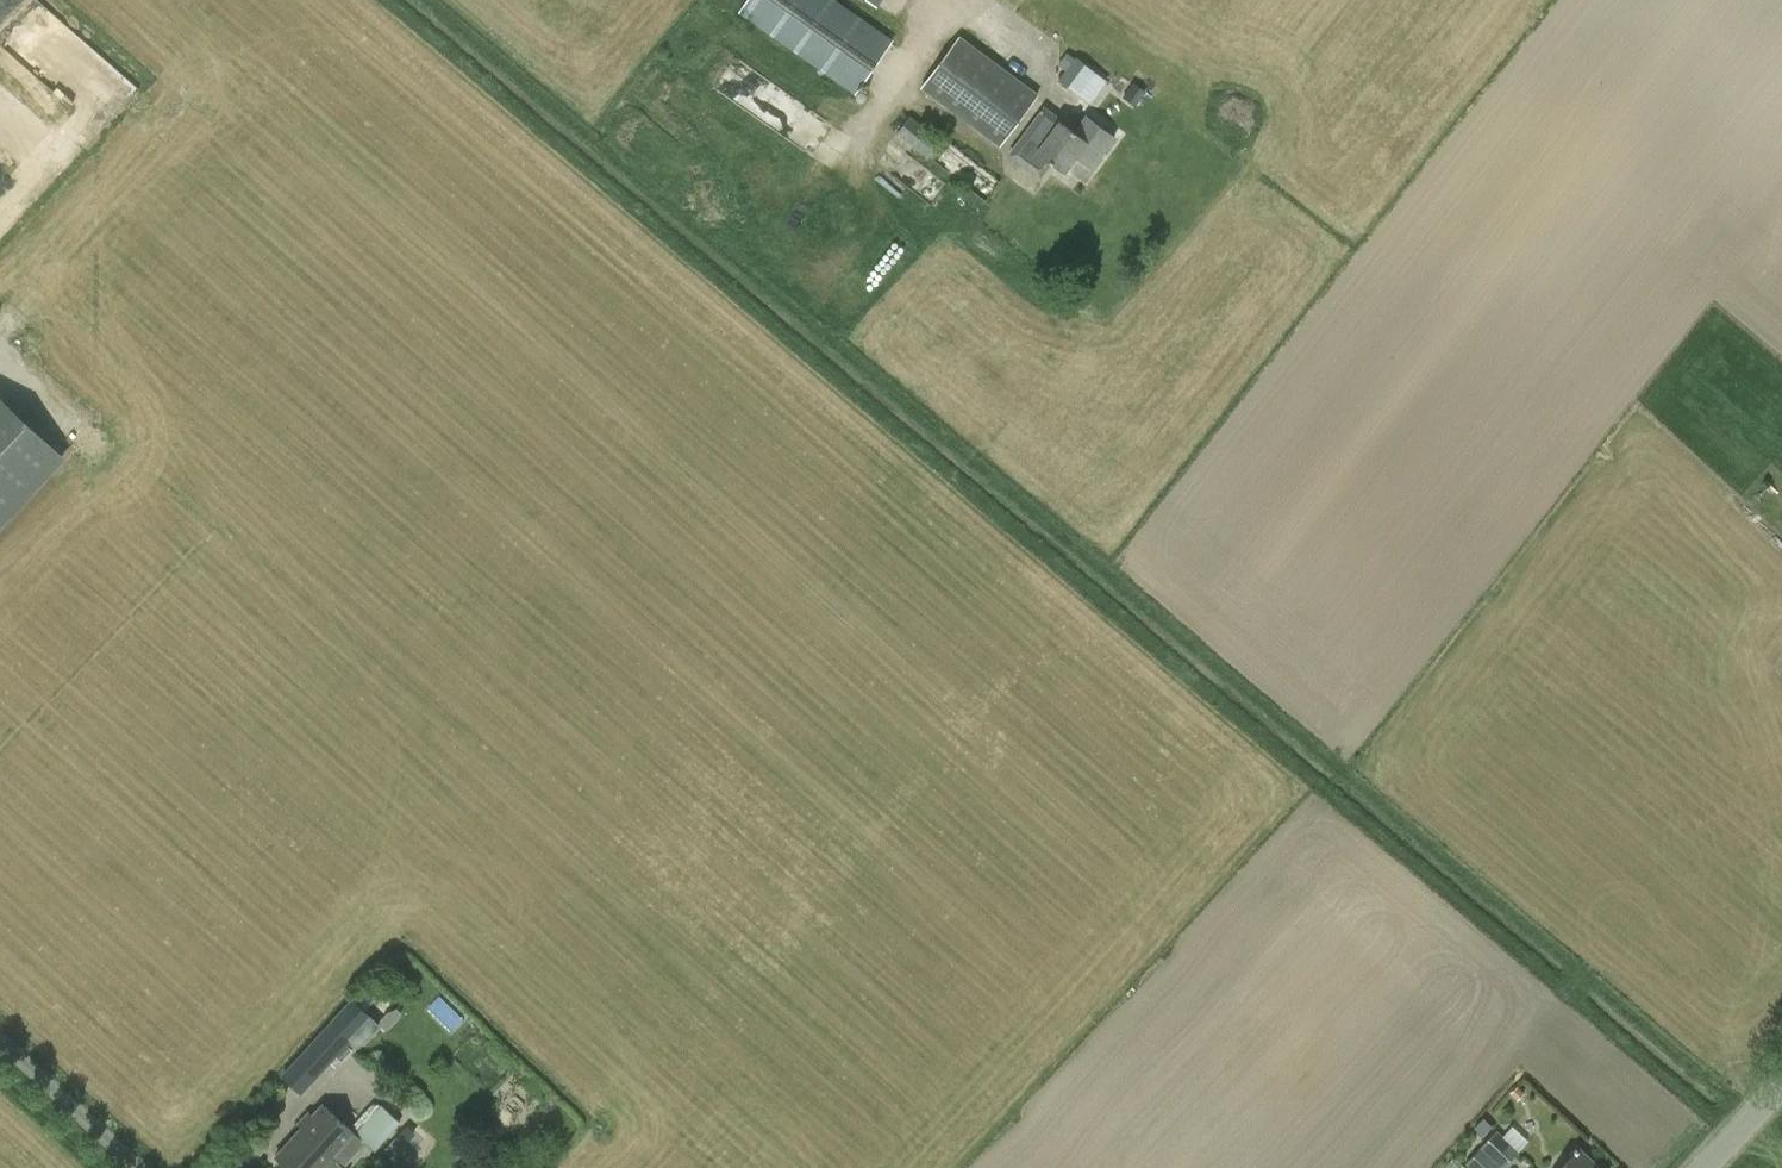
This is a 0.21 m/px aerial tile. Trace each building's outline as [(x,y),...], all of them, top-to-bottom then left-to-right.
[(739,13),(857,92),(895,39),(838,0),(747,0),(739,13)] [(1000,147),(1039,94),(960,35),(920,88),(1000,147)] [(1058,80),(1080,97),(1099,72),(1077,56),(1075,58),(1067,52),(1058,64),(1066,70),(1058,80)] [(1076,130),(1060,120),(1042,107),(1008,153),(1043,178),(1054,162),(1065,170),(1075,156),(1091,168),(1113,137),(1086,116),(1076,130)] [(984,200),(1000,180),(952,141),(954,138),(937,124),(931,131),(911,115),(896,132),(971,191),(967,197),(978,206),(983,199),(984,200)] [(61,455),(0,398),(0,520),(61,455)] [(457,1030),(468,1018),(444,996),(433,1007),(457,1030)] [(348,997),(280,1073),(301,1092),(349,1039),(358,1047),(378,1024),(348,997)] [(364,1142),(375,1152),(401,1122),(381,1104),(355,1134),(323,1105),(277,1155),(291,1167),(322,1167),(334,1155),(344,1164),(364,1142)] [(407,1125),(400,1132),(409,1140),(416,1133),(407,1125)] [(1469,1167),(1504,1167),(1520,1150),(1496,1129),(1465,1164),(1469,1167)] [(1582,1147),(1561,1167),(1602,1167),(1582,1147)]
